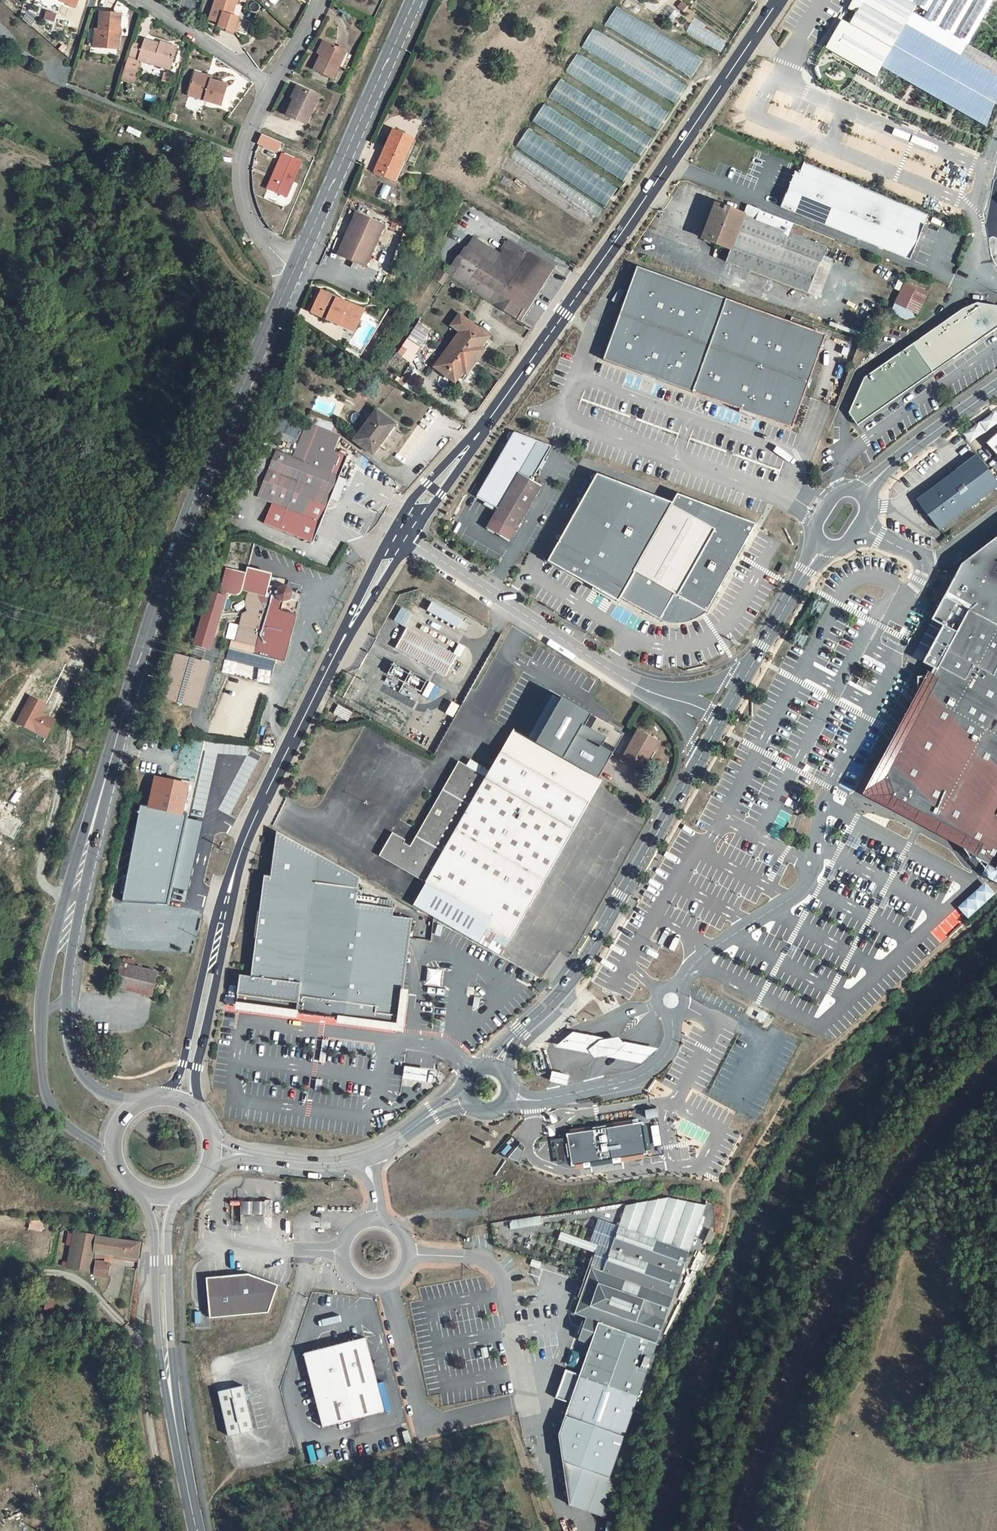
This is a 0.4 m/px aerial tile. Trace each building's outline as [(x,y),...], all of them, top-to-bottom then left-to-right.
[(34,4),(58,12),(62,1),(77,6),(78,0),(59,0),(58,0),(36,0),(34,4)] [(209,20),(219,24),(218,27),(234,32),(239,18),(232,15),(235,4),(236,5),(238,0),(215,0),(209,20)] [(848,9),(856,13),(850,23),(892,48),(916,5),(913,3),(909,10),(894,1),(892,0),(853,0),(848,9)] [(894,1),(909,10),(913,3),(914,0),(894,0),(894,1)] [(913,3),(916,5),(927,12),(934,0),(914,0),(913,3)] [(927,12),(924,19),(939,27),(954,0),(934,0),(927,12)] [(939,27),(953,36),(974,0),(954,0),(939,27)] [(953,36),(968,45),(995,0),(974,0),(953,36)] [(690,76),(702,58),(616,6),(604,25),(690,76)] [(677,7),(673,11),(679,16),(682,11),(677,7)] [(121,14),(100,12),(97,48),(118,49),(121,14)] [(580,50),(676,100),(686,82),(590,32),(580,50)] [(922,46),(909,38),(841,157),(855,165),(922,46)] [(142,46),(133,43),(128,57),(122,78),(134,82),(141,61),(170,70),(176,50),(144,39),(142,46)] [(327,43),(322,41),(316,53),(320,56),(327,43)] [(346,52),(327,43),(320,56),(313,70),(333,80),(339,67),(346,53),(346,52)] [(936,54),(922,46),(855,165),(868,173),(936,54)] [(351,56),(346,53),(339,67),(345,69),(351,56)] [(950,62),(936,54),(868,173),(882,181),(950,62)] [(669,109),(575,55),(565,73),(658,128),(669,109)] [(958,65),(891,182),(910,192),(977,74),(958,65)] [(822,72),(816,83),(862,103),(868,93),(822,72)] [(212,78),(195,73),(189,91),(205,96),(204,100),(221,106),(227,85),(212,81),(212,78)] [(985,75),(920,194),(941,205),(996,102),(996,81),(985,75)] [(639,156),(651,139),(561,78),(549,95),(639,156)] [(297,86),(291,98),(294,99),(300,87),(297,86)] [(319,96),(300,87),(294,99),(286,115),(306,125),(319,96)] [(205,96),(189,91),(188,95),(204,100),(205,96)] [(532,122),(623,180),(635,162),(543,104),(532,122)] [(617,186),(527,129),(515,147),(605,205),(617,186)] [(413,140),(393,131),(383,153),(384,153),(382,160),(380,159),(375,172),(392,180),(400,161),(403,162),(413,140)] [(301,162),(282,154),(267,189),(286,197),(301,162)] [(403,162),(400,161),(392,180),(394,181),(403,162)] [(779,208),(909,260),(924,224),(927,214),(859,185),(804,163),(799,174),(794,172),(779,208)] [(266,190),(264,195),(282,202),(284,197),(266,190)] [(741,214),(714,204),(701,238),(731,249),(726,262),(806,293),(824,246),(799,236),(787,232),(755,219),(758,211),(745,205),(741,214)] [(356,213),(338,254),(365,267),(384,226),(356,213)] [(789,228),(787,232),(799,236),(801,232),(789,228)] [(473,238),(465,250),(478,257),(485,246),(473,238)] [(465,250),(449,276),(517,320),(551,267),(509,241),(500,255),(485,246),(478,257),(465,250)] [(438,269),(432,279),(441,284),(447,275),(438,269)] [(691,392),(723,301),(633,271),(600,361),(691,392)] [(929,292),(905,281),(890,312),(905,319),(917,317),(929,292)] [(321,292),(312,312),(338,325),(347,329),(348,326),(349,323),(357,326),(364,311),(347,304),(347,305),(337,300),(337,299),(321,292)] [(723,301),(691,392),(739,412),(738,414),(756,421),(757,418),(792,431),(825,336),(723,301)] [(932,373),(996,328),(996,307),(996,306),(976,302),(961,309),(912,344),(932,373)] [(460,332),(451,345),(475,362),(484,350),(481,348),(489,337),(460,315),(451,326),(460,332)] [(348,326),(347,329),(354,332),(357,326),(349,323),(348,326)] [(848,414),(857,426),(932,373),(912,344),(863,379),(848,414)] [(451,345),(434,367),(455,383),(463,372),(466,374),(475,362),(451,345)] [(347,381),(342,386),(348,391),(353,386),(347,381)] [(396,425),(376,410),(354,441),(372,455),(396,425)] [(996,424),(996,414),(964,432),(968,441),(977,436),(977,435),(996,424)] [(311,415),(307,424),(331,434),(334,424),(311,415)] [(331,434),(307,424),(293,458),(288,456),(269,502),(272,503),(264,524),(312,544),(330,500),(339,477),(347,457),(334,451),(339,437),(331,434)] [(500,537),(509,542),(541,487),(531,481),(539,469),(543,461),(552,447),(514,433),(477,497),(485,502),(498,510),(496,513),(487,529),(496,534),(497,532),(501,535),(500,537)] [(986,443),(996,456),(996,434),(986,443)] [(276,451),(258,497),(269,502),(288,456),(276,451)] [(977,455),(922,497),(921,506),(940,531),(996,487),(996,481),(977,455)] [(539,469),(542,471),(547,463),(543,461),(539,469)] [(621,598),(673,505),(598,475),(550,562),(618,602),(621,598)] [(347,480),(339,477),(330,500),(338,502),(347,480)] [(673,505),(621,598),(641,610),(648,614),(661,619),(667,608),(674,595),(697,609),(707,614),(757,526),(679,497),(673,505)] [(483,505),(496,513),(498,510),(485,502),(483,505)] [(965,561),(936,619),(947,626),(926,662),(931,676),(918,677),(919,691),(919,699),(918,705),(915,716),(911,728),(909,734),(905,739),(902,745),(899,749),(894,755),(889,760),(885,764),(895,796),(897,801),(900,810),(915,814),(924,817),(933,821),(945,829),(955,836),(963,845),(969,852),(972,858),(974,856),(996,868),(996,538),(965,561)] [(254,655),(283,662),(295,615),(281,611),(283,603),(291,600),(293,592),(286,586),(278,588),(269,586),(271,576),(247,570),(246,573),(226,568),(220,592),(226,593),(234,596),(237,596),(238,595),(239,594),(240,592),(240,590),(248,592),(248,599),(251,609),(253,614),(244,618),(238,643),(255,648),(254,655)] [(219,594),(210,591),(194,646),(205,649),(221,595),(219,594)] [(225,596),(221,595),(205,649),(209,650),(225,596)] [(674,595),(667,608),(677,614),(697,609),(674,595)] [(432,603),(427,611),(458,628),(463,620),(432,603)] [(700,618),(707,614),(697,609),(677,614),(667,608),(661,619),(648,614),(664,624),(673,625),(682,625),(692,622),(700,618)] [(897,631),(900,626),(891,622),(888,626),(897,631)] [(456,657),(407,629),(396,649),(446,676),(456,657)] [(164,698),(196,707),(208,665),(176,656),(164,698)] [(917,668),(919,663),(911,659),(908,664),(917,668)] [(866,689),(869,684),(861,679),(858,684),(866,689)] [(14,724),(45,739),(55,719),(42,712),(46,704),(28,695),(14,724)] [(599,779),(625,734),(607,724),(563,699),(537,743),(599,779)] [(452,702),(446,714),(453,718),(459,706),(452,702)] [(338,706),(334,714),(337,716),(347,721),(352,713),(338,706)] [(393,833),(380,855),(428,882),(415,905),(502,955),(602,781),(599,779),(537,743),(514,730),(490,771),(471,760),(467,766),(459,761),(409,849),(402,845),(406,840),(393,833)] [(621,761),(639,771),(644,762),(646,763),(649,758),(651,759),(655,752),(653,751),(658,742),(638,730),(621,761)] [(748,754),(750,749),(742,744),(739,749),(748,754)] [(827,775),(810,766),(807,772),(824,781),(827,775)] [(895,796),(889,777),(872,783),(878,802),(895,796)] [(143,806),(121,902),(169,905),(173,887),(188,818),(195,786),(179,783),(155,778),(152,795),(149,807),(143,806)] [(152,795),(146,794),(143,806),(149,807),(152,795)] [(797,810),(800,805),(792,800),(789,806),(797,810)] [(188,818),(173,887),(187,890),(202,821),(188,818)] [(319,854),(277,831),(271,876),(265,875),(260,911),(251,977),(240,976),(238,995),(273,1000),(273,1002),(299,1005),(319,854)] [(853,847),(857,839),(852,836),(848,845),(853,847)] [(360,876),(319,854),(299,1005),(273,1002),(272,1010),(398,1027),(399,1016),(412,919),(393,916),(394,909),(357,903),(359,888),(360,876)] [(905,874),(909,866),(905,863),(900,871),(905,874)] [(835,882),(839,873),(834,871),(830,879),(835,882)] [(886,910),(891,901),(886,899),(882,907),(886,910)] [(159,972),(121,963),(114,988),(152,997),(159,972)] [(425,984),(439,985),(440,971),(427,970),(425,984)] [(238,995),(240,976),(230,974),(228,994),(238,995)] [(543,981),(535,988),(540,993),(547,986),(543,981)] [(273,1002),(238,997),(237,1004),(272,1010),(273,1002)] [(644,1065),(661,1050),(626,1044),(622,1039),(612,1041),(576,1034),(559,1049),(594,1056),(598,1059),(607,1058),(644,1065)] [(415,1067),(405,1066),(403,1078),(415,1080),(427,1082),(428,1069),(415,1067)] [(570,1087),(573,1078),(556,1073),(553,1082),(570,1087)] [(564,1136),(553,1139),(560,1166),(571,1163),(564,1136)] [(620,1226),(690,1253),(707,1205),(672,1192),(627,1205),(620,1226)] [(265,1215),(265,1202),(242,1201),(242,1214),(265,1215)] [(106,1248),(137,1251),(139,1234),(70,1226),(66,1264),(95,1268),(95,1271),(106,1273),(108,1259),(104,1258),(106,1248)] [(690,1253),(620,1226),(604,1271),(592,1267),(576,1313),(587,1317),(579,1339),(591,1344),(581,1374),(566,1369),(556,1397),(570,1402),(559,1435),(564,1462),(610,1478),(666,1320),(690,1253)] [(272,1280),(243,1269),(201,1272),(203,1306),(204,1311),(263,1307),(272,1280)] [(384,1413),(368,1338),(304,1351),(321,1427),(384,1413)] [(227,1437),(254,1430),(242,1385),(216,1392),(227,1437)] [(564,1462),(571,1505),(607,1514),(618,1481),(610,1478),(564,1462)]
